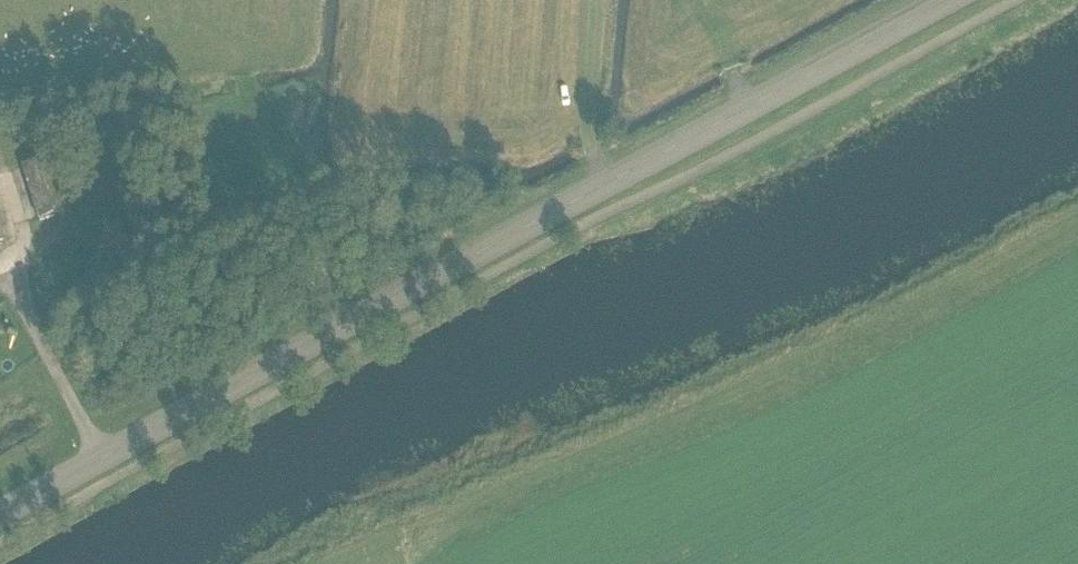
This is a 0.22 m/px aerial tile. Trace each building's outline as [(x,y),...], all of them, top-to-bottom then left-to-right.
[(23,166),(39,218),(64,208),(49,158),(23,166)]
